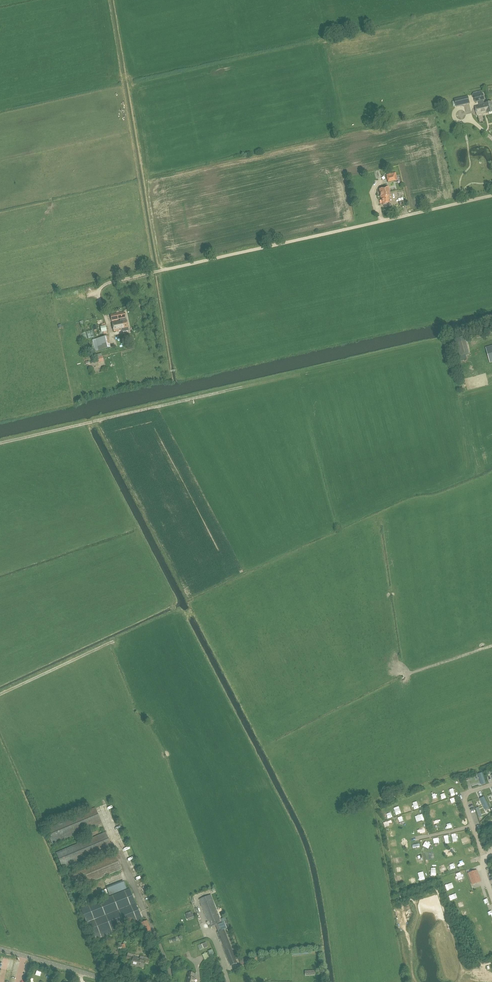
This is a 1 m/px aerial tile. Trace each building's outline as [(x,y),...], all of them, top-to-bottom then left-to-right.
[(468,97),(455,100),(456,107),(469,104),(468,97)] [(485,104),(475,106),(477,115),(487,113),(487,112),(487,113),(491,112),(491,102),(485,103),(485,104)] [(398,180),(396,172),(386,175),(388,182),(398,180)] [(383,204),(389,203),(388,197),(391,197),(388,187),(379,189),(383,204)] [(118,319),(126,318),(125,312),(110,315),(112,321),(118,320),(118,319)] [(114,332),(122,330),(122,332),(129,330),(126,319),(112,322),(114,332)] [(106,343),(105,337),(92,340),(95,351),(111,348),(109,343),(106,343)] [(457,357),(469,354),(465,341),(453,344),(457,357)] [(485,809),(489,807),(484,796),(480,798),(485,809)] [(45,828),(52,845),(102,823),(95,807),(45,828)] [(56,853),(63,869),(113,848),(106,832),(56,853)] [(69,874),(75,889),(122,869),(115,854),(69,874)] [(468,873),(472,884),(481,881),(477,870),(468,873)] [(125,888),(123,882),(107,887),(109,894),(125,888)] [(129,889),(80,908),(92,937),(134,921),(135,924),(143,921),(129,889)] [(199,899),(208,921),(206,922),(208,925),(209,924),(210,928),(222,923),(211,894),(199,899)] [(188,920),(194,918),(191,911),(186,914),(188,920)] [(141,923),(145,934),(152,932),(147,920),(141,923)] [(225,929),(217,932),(230,965),(237,962),(225,929)] [(126,958),(130,960),(131,959),(132,960),(131,964),(135,966),(136,965),(143,968),(145,961),(143,960),(143,957),(141,956),(140,959),(133,957),(134,955),(128,953),(126,958)]
